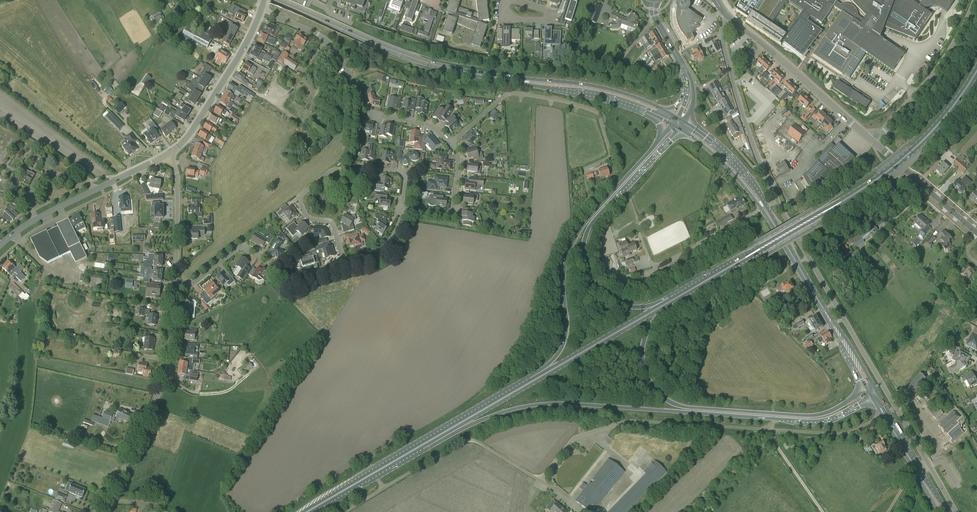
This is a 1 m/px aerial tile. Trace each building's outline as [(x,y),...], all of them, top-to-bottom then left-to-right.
[(341,1),(340,3),(362,10),(365,0),(338,0),(341,1)] [(404,0),(399,0),(398,2),(394,0),(391,0),(388,7),(400,11),(404,0)] [(475,13),(458,7),(460,0),(450,0),(448,6),(446,13),(450,14),(449,17),(448,17),(443,31),(452,34),(456,23),(462,25),(464,20),(469,22),(468,27),(476,30),(470,45),(480,48),(488,26),(485,25),(484,22),(489,21),(487,0),(476,0),(478,14),(475,13)] [(577,4),(572,2),(572,0),(565,0),(564,1),(567,2),(565,8),(566,9),(563,17),(562,17),(560,24),(565,25),(567,16),(572,18),(577,4)] [(737,11),(736,11),(741,15),(749,20),(747,22),(746,22),(781,46),(784,41),(786,42),(803,54),(806,50),(820,30),(807,21),(811,16),(822,24),(834,6),(842,12),(831,28),(825,38),(813,56),(842,75),(843,76),(844,74),(848,77),(865,52),(867,54),(892,72),(904,54),(883,40),(883,39),(884,39),(876,34),(880,28),(881,26),(915,40),(914,42),(915,42),(934,13),(932,15),(923,9),(938,6),(942,8),(947,12),(955,0),(923,0),(919,6),(910,0),(850,0),(866,17),(864,20),(859,16),(857,12),(856,9),(854,8),(852,6),(849,5),(847,4),(844,4),(841,5),(837,2),(838,0),(745,0),(737,11)] [(418,12),(420,6),(417,5),(418,3),(412,1),(412,3),(409,2),(407,8),(410,9),(406,19),(411,21),(415,11),(418,12)] [(675,14),(675,17),(676,21),(676,24),(678,27),(679,30),(681,33),(682,36),(685,38),(687,43),(694,39),(691,35),(696,28),(702,21),(687,10),(687,9),(688,8),(688,7),(688,6),(687,5),(687,4),(686,3),(685,2),(684,2),(683,2),(682,2),(681,2),(680,2),(679,3),(678,3),(678,4),(678,5),(677,5),(677,6),(676,8),(676,11),(675,14)] [(424,11),(421,19),(423,19),(423,20),(424,20),(428,21),(424,32),(419,30),(418,34),(427,37),(434,18),(434,17),(430,16),(431,12),(428,11),(425,10),(424,11)] [(157,22),(163,18),(161,13),(154,18),(157,22)] [(246,16),(239,13),(237,15),(234,14),(232,17),(235,19),(238,21),(238,20),(242,22),(246,16)] [(432,41),(441,14),(439,13),(430,40),(432,41)] [(627,20),(618,17),(619,15),(612,13),(610,18),(616,21),(616,23),(610,24),(610,30),(620,29),(621,25),(636,30),(638,24),(634,22),(637,18),(631,13),(627,20)] [(228,33),(234,36),(238,29),(232,26),(233,23),(227,20),(225,25),(227,26),(225,29),(229,32),(228,33)] [(277,27),(269,23),(268,27),(267,27),(264,32),(272,36),(273,33),(277,35),(279,31),(276,29),(277,27)] [(207,49),(212,40),(206,37),(200,34),(186,27),(182,36),(207,49)] [(551,32),(551,28),(544,28),(544,32),(543,32),(543,31),(543,38),(544,38),(544,45),(547,45),(547,43),(559,44),(559,38),(561,38),(561,31),(556,31),(556,32),(551,32)] [(509,30),(509,29),(503,29),(503,30),(498,30),(497,40),(502,40),(502,44),(509,44),(509,40),(520,41),(520,36),(519,36),(519,30),(509,30)] [(539,39),(539,31),(532,31),(532,30),(524,30),(524,40),(532,41),(532,39),(539,39)] [(643,46),(658,37),(654,31),(648,35),(642,38),(643,40),(640,41),(643,46)] [(229,46),(234,36),(228,33),(225,38),(221,36),(220,39),(223,41),(223,42),(229,46)] [(488,53),(494,34),(491,33),(485,52),(488,53)] [(272,44),(274,40),(272,39),(261,34),(258,41),(264,44),(265,42),(270,44),(270,43),(272,44)] [(301,50),(304,46),(307,41),(299,34),(291,45),(299,50),(300,50),(301,50)] [(656,47),(662,44),(658,37),(643,46),(645,50),(654,44),(656,47)] [(653,57),(665,50),(662,44),(656,47),(657,48),(650,52),(653,57)] [(700,53),(698,49),(700,48),(698,45),(691,49),(693,51),(692,51),(694,55),(691,56),(692,58),(691,59),(692,61),(694,61),(698,59),(699,62),(704,59),(702,57),(705,55),(702,51),(700,53)] [(253,51),(264,56),(271,60),(272,56),(261,50),(261,49),(255,46),(253,51)] [(283,64),(289,55),(287,54),(290,49),(287,46),(277,60),(283,64)] [(224,64),(230,56),(220,50),(215,58),(224,64)] [(665,50),(653,57),(655,62),(662,58),(663,59),(669,56),(665,50)] [(262,59),(264,56),(253,51),(250,55),(256,58),(257,57),(262,59)] [(276,62),(280,54),(276,51),(272,60),(276,62)] [(762,67),(767,62),(762,58),(757,63),(762,67)] [(759,72),(760,73),(764,69),(767,71),(771,66),(767,62),(762,67),(760,69),(759,68),(757,70),(759,72)] [(252,67),(246,63),(245,65),(244,64),(242,67),(243,67),(242,69),(253,75),(256,70),(256,68),(253,66),(252,67)] [(269,82),(280,66),(276,63),(265,79),(269,82)] [(658,76),(662,74),(660,70),(661,70),(658,66),(653,69),(658,76)] [(207,76),(210,71),(203,67),(202,67),(204,68),(201,74),(200,73),(197,77),(208,83),(211,78),(207,76)] [(647,71),(642,67),(637,73),(644,75),(647,71)] [(775,79),(780,74),(775,69),(770,75),(772,76),(770,78),(772,80),(773,81),(775,79)] [(388,80),(389,78),(379,73),(377,79),(384,83),(385,79),(388,80)] [(251,88),(253,86),(247,83),(248,82),(243,79),(244,78),(238,74),(236,78),(251,88)] [(780,74),(775,79),(780,83),(784,78),(780,74)] [(146,76),(142,83),(146,86),(150,79),(146,76)] [(205,89),(208,83),(197,77),(195,80),(193,79),(190,84),(188,82),(200,90),(201,87),(205,89)] [(788,91),(793,86),(788,81),(784,87),(785,88),(783,91),(786,93),(788,91)] [(871,102),(839,81),(834,88),(866,110),(871,102)] [(198,93),(200,90),(188,82),(185,87),(191,91),(189,94),(187,93),(198,100),(201,95),(198,93)] [(712,93),(720,89),(716,82),(709,87),(712,93)] [(238,88),(237,88),(238,87),(231,83),(226,89),(233,94),(235,91),(243,96),(246,91),(249,93),(248,94),(252,97),(253,95),(252,94),(252,93),(240,85),(238,88)] [(97,93),(100,91),(97,88),(93,84),(91,86),(96,92),(97,93)] [(770,92),(773,94),(778,89),(775,86),(770,92)] [(788,91),(786,93),(779,100),(782,103),(788,97),(790,98),(792,98),(793,99),(797,95),(795,93),(798,90),(793,86),(788,91)] [(106,97),(112,92),(108,88),(103,93),(106,97)] [(720,89),(712,93),(718,103),(721,101),(724,106),(730,103),(726,97),(725,98),(720,89)] [(223,98),(229,101),(230,99),(233,101),(235,98),(227,92),(223,98)] [(194,105),(198,100),(187,93),(185,97),(186,97),(184,100),(190,104),(191,103),(194,105)] [(379,106),(381,100),(375,99),(373,93),(367,95),(370,105),(379,106)] [(806,108),(812,103),(804,95),(798,101),(806,108)] [(399,110),(401,97),(398,97),(397,99),(389,98),(387,108),(395,109),(399,110)] [(228,103),(229,101),(223,98),(220,103),(228,109),(231,105),(228,103)] [(415,107),(416,100),(411,98),(410,103),(404,101),(402,111),(410,112),(411,106),(415,107)] [(426,115),(428,104),(423,103),(424,99),(418,98),(416,108),(419,109),(418,114),(426,115)] [(115,105),(112,108),(114,110),(118,114),(125,107),(122,103),(121,104),(118,107),(115,105)] [(181,112),(187,116),(191,111),(187,109),(188,108),(182,104),(180,107),(183,109),(181,112)] [(784,114),(787,108),(782,105),(779,111),(784,114)] [(225,116),(227,112),(218,106),(214,112),(221,116),(222,114),(225,116)] [(438,109),(433,117),(440,122),(442,119),(446,121),(447,120),(448,118),(453,110),(447,106),(444,111),(439,108),(438,109)] [(181,112),(178,110),(176,112),(170,108),(169,110),(167,108),(164,114),(173,119),(174,117),(180,121),(181,119),(184,121),(185,120),(186,121),(188,118),(187,117),(187,116),(181,112)] [(161,112),(157,109),(153,115),(159,118),(162,113),(161,112)] [(805,122),(812,114),(808,111),(806,113),(807,114),(804,117),(803,115),(800,118),(805,122)] [(119,131),(124,126),(110,112),(106,117),(119,131)] [(821,124),(827,117),(821,112),(819,114),(816,112),(811,117),(816,122),(817,120),(821,124)] [(220,124),(223,120),(212,114),(209,119),(215,123),(216,122),(220,124)] [(240,118),(234,114),(233,114),(232,114),(230,117),(238,122),(240,118)] [(456,119),(453,115),(446,121),(448,123),(445,126),(452,133),(462,124),(457,119),(456,119)] [(732,136),(733,136),(734,139),(744,134),(738,117),(732,121),(732,122),(726,125),(725,126),(727,129),(728,129),(732,136)] [(827,117),(821,124),(825,127),(824,129),(829,133),(833,128),(831,126),(833,122),(827,117)] [(375,137),(376,130),(373,129),(374,124),(369,123),(369,122),(363,121),(361,129),(362,129),(362,130),(364,131),(365,130),(372,131),(371,136),(375,137)] [(166,137),(170,134),(169,134),(176,128),(171,122),(161,129),(166,137)] [(215,133),(218,129),(207,122),(204,128),(210,132),(211,130),(215,133)] [(150,144),(159,137),(154,130),(156,129),(152,123),(148,126),(151,129),(144,135),(147,139),(147,141),(148,143),(150,143),(150,144)] [(799,143),(806,133),(795,124),(787,134),(799,143)] [(395,127),(385,125),(385,127),(381,126),(379,136),(387,138),(387,135),(393,136),(395,127)] [(209,142),(212,136),(202,130),(199,136),(209,142)] [(422,150),(423,142),(418,141),(419,132),(411,131),(410,142),(417,143),(416,149),(422,150)] [(465,149),(472,145),(471,143),(477,138),(472,132),(462,141),(465,149)] [(129,155),(137,149),(133,143),(136,141),(131,134),(126,138),(129,142),(123,147),(125,149),(124,151),(126,153),(128,153),(129,155)] [(423,142),(422,150),(422,152),(424,152),(425,146),(427,144),(432,150),(439,144),(433,138),(431,135),(428,137),(427,135),(424,135),(423,142)] [(220,139),(218,137),(215,141),(223,146),(225,142),(220,139)] [(823,156),(808,172),(803,175),(809,186),(817,181),(820,178),(823,181),(837,173),(845,168),(855,158),(839,143),(835,147),(831,143),(821,154),(823,156)] [(202,154),(202,155),(205,156),(207,153),(208,149),(196,145),(194,151),(202,154)] [(361,160),(368,161),(375,147),(368,146),(368,149),(364,148),(363,149),(363,150),(362,151),(361,160)] [(477,153),(476,150),(467,152),(468,159),(475,157),(476,160),(483,158),(481,152),(477,153)] [(201,157),(202,155),(202,154),(194,151),(191,158),(203,162),(205,158),(201,157)] [(382,162),(389,163),(396,154),(393,153),(394,152),(390,151),(389,153),(383,152),(383,153),(381,153),(380,159),(382,159),(382,162)] [(401,160),(401,161),(401,162),(402,164),(403,165),(404,165),(406,165),(408,164),(409,163),(409,162),(409,161),(411,161),(411,160),(413,161),(415,161),(417,160),(418,159),(418,157),(418,155),(416,153),(415,153),(413,153),(411,154),(410,155),(409,156),(406,155),(406,156),(404,157),(402,157),(401,159),(401,160)] [(450,170),(451,162),(446,161),(447,156),(439,155),(437,168),(442,169),(442,171),(447,172),(447,169),(450,170)] [(958,168),(965,161),(963,159),(964,159),(963,157),(962,158),(959,156),(953,163),(958,168)] [(782,175),(790,170),(784,161),(776,166),(782,175)] [(965,161),(958,168),(964,173),(969,168),(968,168),(970,165),(965,161)] [(942,176),(949,167),(944,162),(936,171),(942,176)] [(480,175),(481,167),(468,165),(467,171),(475,172),(474,174),(480,175)] [(198,177),(199,174),(199,171),(195,170),(188,168),(186,175),(194,177),(194,176),(198,177)] [(609,176),(607,168),(586,175),(588,182),(594,180),(593,176),(596,175),(597,177),(600,175),(601,178),(609,176)] [(30,172),(25,169),(25,171),(24,171),(23,173),(22,176),(22,175),(21,178),(20,178),(19,181),(24,184),(28,186),(35,175),(30,172)] [(446,187),(447,178),(436,177),(435,182),(429,181),(428,189),(437,190),(437,186),(446,187)] [(374,189),(374,191),(380,191),(381,188),(384,188),(388,189),(389,184),(391,184),(392,179),(389,178),(382,178),(381,182),(381,185),(376,184),(375,186),(374,189)] [(483,186),(484,180),(480,179),(474,179),(474,182),(466,181),(465,189),(475,190),(477,191),(479,188),(480,187),(480,186),(483,186)] [(159,190),(161,181),(151,180),(151,182),(146,185),(145,184),(141,186),(146,195),(151,194),(151,193),(152,193),(153,193),(153,192),(154,192),(155,191),(155,190),(155,189),(159,190)] [(962,193),(967,188),(958,180),(953,186),(962,193)] [(368,193),(365,191),(358,200),(361,203),(368,193)] [(426,198),(426,197),(427,197),(427,196),(427,195),(428,195),(428,194),(428,193),(418,192),(417,198),(418,199),(419,199),(420,199),(420,200),(421,200),(422,200),(423,199),(424,199),(425,199),(425,198),(426,198)] [(390,207),(391,200),(387,199),(388,194),(376,193),(375,198),(381,199),(380,205),(383,206),(383,208),(384,209),(384,210),(386,210),(387,210),(388,208),(388,207),(390,207)] [(443,199),(443,194),(433,193),(433,197),(432,197),(430,198),(429,199),(428,200),(427,202),(428,204),(428,205),(428,204),(429,205),(430,206),(432,206),(433,206),(434,206),(435,206),(436,205),(436,206),(446,207),(447,199),(443,199)] [(15,211),(22,198),(16,194),(11,203),(10,203),(6,210),(6,211),(5,212),(4,211),(5,212),(1,220),(8,224),(12,220),(13,220),(12,219),(14,218),(15,219),(18,215),(15,211)] [(478,201),(478,195),(469,194),(469,197),(464,197),(463,203),(467,203),(467,205),(473,206),(473,201),(478,201)] [(125,212),(125,209),(130,208),(129,201),(128,201),(127,197),(123,197),(123,198),(119,198),(120,210),(121,209),(121,212),(125,212)] [(188,206),(188,213),(192,213),(192,215),(196,215),(196,213),(200,213),(200,206),(200,203),(202,203),(202,199),(192,199),(192,203),(192,206),(188,206)] [(737,202),(736,199),(726,204),(731,213),(743,207),(743,206),(745,205),(742,200),(737,202)] [(146,210),(146,200),(131,201),(131,211),(146,210)] [(160,203),(152,203),(152,207),(155,207),(155,219),(163,218),(163,206),(160,207),(160,203)] [(295,211),(291,206),(284,211),(283,209),(277,214),(279,217),(284,213),(290,221),(293,218),(294,219),(297,217),(296,215),(297,215),(295,211)] [(470,214),(471,210),(463,209),(462,213),(461,215),(463,215),(462,221),(464,221),(463,225),(470,226),(471,222),(474,222),(475,218),(472,217),(473,214),(470,214)] [(69,222),(66,224),(69,231),(73,229),(75,234),(86,228),(83,223),(79,214),(72,218),(73,219),(69,221),(69,222)] [(100,220),(99,214),(91,214),(92,228),(97,228),(97,231),(103,230),(103,227),(105,227),(105,219),(100,220)] [(718,228),(734,219),(731,214),(714,223),(718,228)] [(352,226),(351,224),(354,220),(345,215),(341,222),(343,223),(342,225),(342,226),(343,230),(347,228),(348,232),(354,230),(353,226),(352,226)] [(374,225),(371,227),(375,232),(377,231),(383,235),(387,229),(385,227),(388,223),(380,218),(381,217),(381,216),(375,215),(375,218),(379,220),(377,223),(378,224),(376,227),(374,225)] [(926,221),(920,216),(914,222),(923,229),(919,234),(923,238),(927,233),(924,230),(930,223),(926,220),(926,221)] [(306,230),(308,227),(301,222),(299,226),(297,227),(295,225),(291,229),(289,226),(286,229),(293,237),(298,233),(302,235),(304,233),(304,234),(305,233),(307,231),(307,230),(306,230)] [(326,231),(323,228),(324,228),(313,227),(313,235),(321,235),(322,239),(317,240),(318,245),(328,242),(326,238),(329,237),(327,230),(326,231)] [(205,236),(205,228),(192,228),(192,232),(188,232),(188,239),(198,239),(198,236),(205,236)] [(58,240),(57,238),(60,236),(57,230),(54,232),(52,230),(46,234),(52,244),(58,240)] [(946,250),(951,244),(949,242),(952,239),(946,234),(947,233),(944,230),(939,236),(942,238),(939,241),(941,243),(940,245),(946,250)] [(266,240),(256,233),(251,241),(257,245),(258,244),(262,247),(265,242),(268,244),(273,236),(270,234),(266,240)] [(363,235),(360,236),(359,233),(345,237),(346,241),(349,241),(351,247),(354,246),(355,249),(360,247),(358,241),(364,240),(363,235)] [(929,249),(933,245),(932,243),(936,239),(932,235),(924,244),(929,249)] [(281,250),(279,248),(283,241),(278,238),(275,243),(278,245),(272,253),(273,255),(279,259),(282,254),(282,255),(284,251),(281,249),(281,250)] [(31,246),(28,248),(32,254),(35,252),(36,254),(43,250),(36,240),(30,244),(31,246)] [(627,247),(628,246),(626,241),(619,243),(622,253),(628,251),(627,247)] [(331,246),(330,243),(318,246),(319,250),(323,249),(326,259),(335,256),(332,246),(331,246)] [(628,251),(622,253),(623,258),(630,255),(629,253),(636,251),(634,244),(628,246),(627,247),(628,251)] [(76,249),(74,245),(68,249),(70,252),(67,254),(73,264),(80,260),(74,250),(76,249)] [(300,260),(317,255),(315,251),(310,252),(311,253),(299,257),(300,260)] [(302,267),(315,263),(313,257),(300,261),(302,267)] [(242,280),(246,274),(243,272),(249,263),(241,258),(236,266),(238,267),(233,274),(242,280)] [(16,268),(8,261),(2,268),(11,276),(15,273),(18,275),(16,277),(21,282),(25,277),(21,272),(24,269),(19,264),(16,268)] [(58,273),(52,263),(49,265),(47,262),(41,266),(44,269),(46,268),(52,277),(58,273)] [(148,275),(162,276),(162,271),(154,270),(154,271),(151,271),(152,268),(150,268),(147,267),(144,267),(143,274),(148,275)] [(262,270),(258,267),(253,274),(250,272),(249,275),(259,281),(264,280),(269,272),(263,269),(262,270)] [(967,280),(974,272),(969,267),(964,272),(962,270),(959,274),(967,280)] [(616,282),(605,272),(603,274),(615,284),(616,282)] [(229,280),(223,273),(217,277),(223,286),(226,283),(229,286),(235,281),(232,278),(229,280)] [(161,282),(162,276),(148,275),(147,278),(135,277),(134,280),(143,281),(143,282),(148,283),(148,280),(150,280),(150,279),(153,280),(153,281),(161,282)] [(207,295),(202,299),(207,305),(212,301),(211,299),(220,292),(212,281),(211,282),(212,282),(203,289),(203,288),(202,289),(203,290),(207,295)] [(794,288),(790,282),(785,285),(785,284),(781,286),(782,287),(777,289),(779,292),(783,289),(785,293),(786,293),(788,294),(790,293),(790,291),(794,288)] [(968,293),(973,288),(967,282),(962,288),(968,293)] [(18,297),(22,292),(23,292),(14,283),(9,288),(18,297)] [(148,283),(146,297),(155,298),(155,296),(159,296),(160,288),(153,288),(153,284),(148,283)] [(22,292),(18,297),(16,300),(19,303),(22,300),(24,302),(28,298),(22,292)] [(185,313),(184,320),(191,321),(191,314),(193,314),(193,303),(190,299),(185,303),(186,304),(186,308),(185,308),(185,313)] [(207,312),(210,310),(202,301),(200,303),(207,312)] [(157,319),(157,315),(149,314),(150,310),(145,310),(145,309),(139,308),(138,316),(144,317),(144,318),(149,319),(148,325),(155,325),(156,319),(157,319)] [(813,325),(819,321),(816,316),(806,322),(807,324),(809,323),(811,327),(813,325)] [(798,328),(805,324),(803,320),(796,324),(798,328)] [(813,325),(811,327),(813,330),(811,331),(813,333),(816,331),(823,327),(819,321),(813,325)] [(975,328),(974,331),(973,330),(971,333),(972,333),(966,344),(976,350),(976,329),(975,328)] [(196,334),(197,330),(190,329),(190,332),(186,332),(185,340),(197,341),(197,338),(195,337),(195,334),(196,334)] [(833,342),(830,338),(831,337),(828,331),(821,335),(821,336),(817,339),(820,344),(824,341),(826,346),(833,342)] [(154,343),(155,339),(149,338),(150,333),(143,332),(142,337),(145,338),(144,349),(153,350),(153,343),(154,343)] [(807,342),(814,338),(811,334),(805,339),(804,340),(805,343),(807,342)] [(810,341),(804,345),(807,349),(813,345),(810,341)] [(197,359),(198,345),(193,344),(192,348),(184,347),(183,355),(190,355),(189,358),(197,359)] [(947,346),(944,347),(940,351),(941,354),(949,352),(952,354),(955,349),(947,345),(947,346)] [(968,356),(960,351),(958,354),(956,353),(953,359),(957,362),(957,363),(952,367),(953,368),(950,370),(952,374),(961,369),(966,366),(968,365),(966,362),(968,361),(966,359),(968,356)] [(200,359),(197,359),(189,358),(189,359),(192,359),(192,364),(187,363),(180,362),(180,363),(179,369),(192,371),(193,366),(194,366),(195,364),(200,364),(200,359)] [(150,377),(152,368),(144,367),(145,363),(139,362),(137,371),(143,372),(142,375),(150,377)] [(247,373),(253,367),(249,363),(243,368),(247,373)] [(191,375),(192,371),(179,369),(178,375),(185,376),(185,380),(197,381),(198,376),(191,375)] [(973,374),(971,371),(961,377),(964,382),(966,381),(970,387),(973,385),(974,386),(975,386),(976,385),(976,383),(976,381),(973,374)] [(904,405),(913,395),(927,381),(920,373),(913,381),(898,398),(904,405)] [(129,422),(132,415),(127,413),(128,412),(120,408),(116,416),(116,417),(123,421),(124,420),(129,422)] [(935,416),(939,420),(945,414),(941,410),(935,416)] [(108,427),(109,424),(113,414),(105,411),(102,418),(100,417),(98,417),(94,415),(93,415),(91,421),(108,427)] [(954,412),(953,411),(939,424),(940,425),(940,426),(945,432),(952,439),(950,441),(952,443),(954,441),(963,433),(960,429),(961,428),(959,426),(965,419),(962,416),(960,418),(955,412),(954,412)] [(877,456),(887,450),(884,446),(885,446),(883,442),(875,446),(876,449),(874,450),(877,456)] [(579,488),(583,491),(575,500),(590,511),(592,511),(624,472),(608,459),(587,486),(583,483),(579,488)] [(654,460),(644,471),(639,467),(631,476),(635,480),(603,511),(628,511),(667,472),(654,460)] [(82,498),(83,498),(86,490),(72,484),(68,483),(65,490),(69,492),(68,492),(69,492),(82,498)] [(64,503),(67,496),(57,492),(55,499),(64,503)] [(49,511),(58,511),(60,507),(62,504),(54,500),(52,504),(48,511),(49,511)] [(557,503),(553,507),(550,504),(546,508),(550,511),(551,510),(553,511),(567,511),(557,503)]
